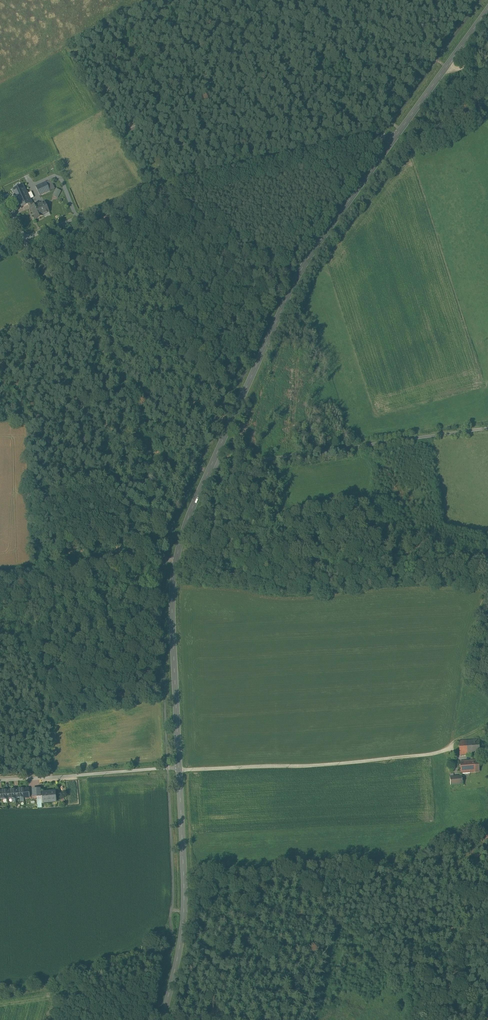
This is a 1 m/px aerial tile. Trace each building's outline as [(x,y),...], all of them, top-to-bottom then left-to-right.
[(46,182),(36,187),(40,196),(43,194),(50,191),(46,182)] [(34,201),(26,184),(23,185),(27,194),(27,193),(32,202),(34,201)] [(27,194),(23,185),(13,190),(21,207),(29,203),(30,207),(33,206),(32,202),(27,193),(27,194)] [(33,206),(30,207),(32,212),(36,219),(44,215),(43,213),(47,211),(43,203),(40,204),(39,203),(33,206)] [(479,740),(459,741),(460,755),(467,754),(467,755),(469,755),(469,754),(480,753),(479,740)] [(478,762),(461,763),(461,774),(479,772),(478,762)] [(461,776),(449,778),(449,785),(462,783),(461,776)] [(29,797),(29,788),(0,790),(0,799),(29,797)] [(40,788),(33,789),(33,797),(37,796),(41,796),(40,788)] [(51,793),(42,793),(42,792),(42,796),(43,803),(56,802),(55,791),(50,792),(51,793)]
